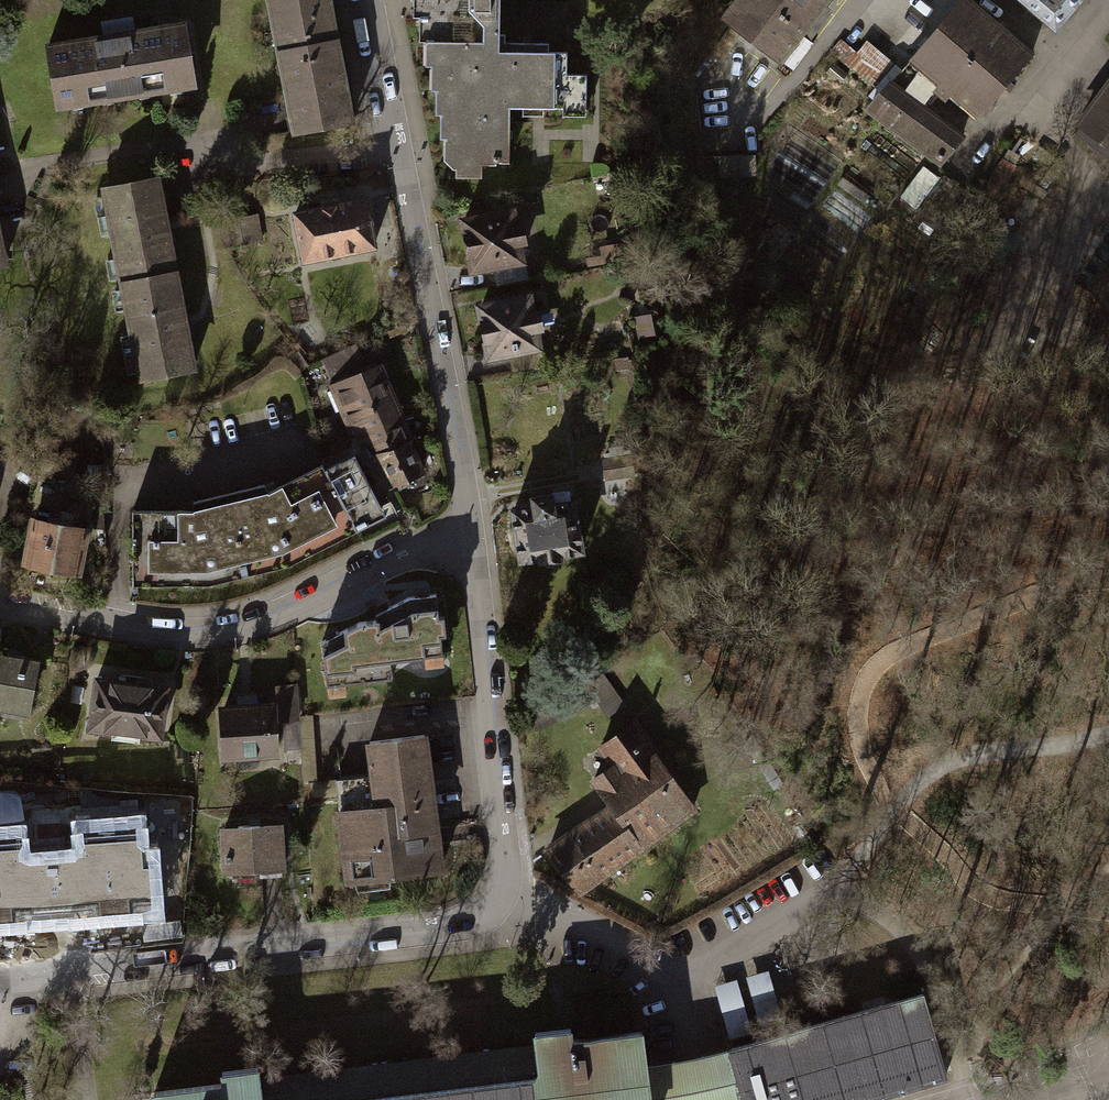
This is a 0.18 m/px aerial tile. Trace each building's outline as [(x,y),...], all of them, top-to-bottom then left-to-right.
[(275,53),(330,42),(322,0),(264,0),(275,53)] [(445,141),(448,167),(506,164),(502,108),(582,109),(584,78),(561,77),(563,53),(498,51),(497,0),(412,0),(445,141)] [(719,20),(773,60),(819,0),(734,0),(719,20)] [(908,57),(976,114),(1026,55),(960,0),(957,0),(908,57)] [(1050,26),(1072,0),(1019,0),(1050,26)] [(178,23),(42,45),(52,106),(188,84),(178,23)] [(330,42),(275,53),(290,131),(346,120),(330,42)] [(1074,125),(1108,149),(1108,77),(1074,125)] [(884,83),(865,108),(937,161),(955,137),(884,83)] [(904,196),(920,206),(941,174),(925,163),(904,196)] [(153,179),(99,188),(117,283),(170,274),(153,179)] [(361,199),(291,212),(301,259),(370,246),(361,199)] [(506,211),(458,220),(467,268),(516,259),(506,211)] [(10,261),(0,216),(0,264),(10,261)] [(264,241),(264,218),(222,219),(223,242),(264,241)] [(170,274),(117,283),(135,378),(187,369),(170,274)] [(523,298),(475,308),(485,355),(532,346),(523,298)] [(381,365),(328,384),(357,451),(372,445),(392,490),(426,475),(403,416),(381,365)] [(356,455),(326,470),(356,530),(386,515),(356,455)] [(266,483),(226,493),(247,576),(287,566),(356,530),(326,470),(323,465),(270,491),(266,483)] [(30,506),(62,513),(68,483),(36,477),(30,506)] [(192,510),(132,510),(133,582),(208,584),(247,576),(226,493),(192,501),(192,510)] [(568,501),(508,511),(516,560),(576,550),(568,501)] [(80,528),(29,519),(21,562),(72,571),(80,528)] [(361,624),(325,641),(330,682),(390,675),(388,656),(445,649),(438,595),(410,599),(377,613),(378,622),(361,624)] [(0,655),(0,701),(24,705),(30,672),(33,673),(36,659),(2,653),(1,656),(0,655)] [(593,693),(606,711),(615,704),(596,678),(527,713),(533,724),(593,693)] [(160,687),(92,679),(87,727),(154,735),(160,687)] [(267,708),(218,711),(221,756),(270,753),(267,708)] [(554,842),(544,849),(574,890),(689,808),(628,723),(596,745),(610,765),(589,780),(594,786),(607,804),(600,809),(591,815),(571,830),(554,842)] [(368,774),(331,779),(343,881),(435,870),(419,734),(364,741),(368,774)] [(161,917),(156,850),(147,850),(145,822),(74,827),(76,853),(28,857),(26,828),(0,830),(0,928),(161,917)] [(274,826),(219,829),(222,870),(276,867),(274,826)] [(756,995),(777,990),(772,969),(751,973),(756,995)] [(731,1047),(747,1099),(855,1099),(946,1075),(923,992),(731,1047)] [(646,1065),(642,1031),(573,1039),(571,1026),(536,1031),(537,1044),(260,1079),(258,1066),(223,1070),(225,1082),(155,1091),(156,1099),(747,1099),(731,1047),(710,1053),(696,1056),(681,1059),(646,1065)]
